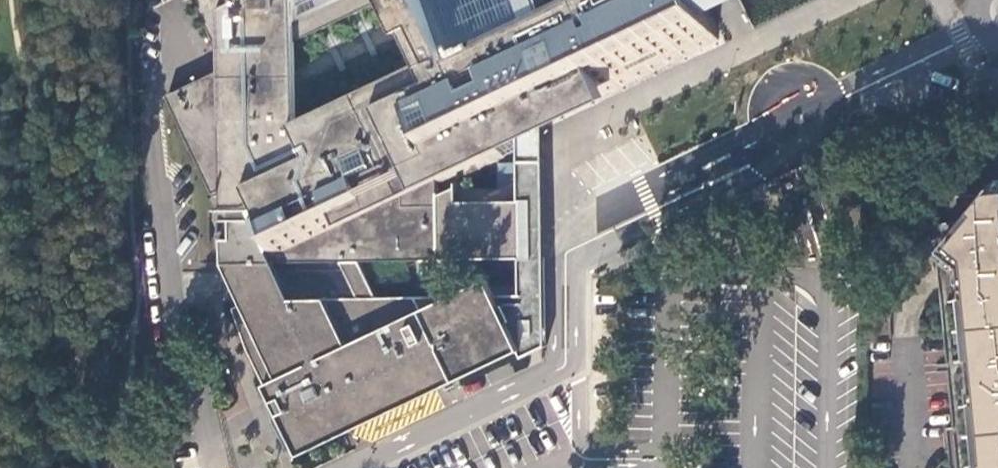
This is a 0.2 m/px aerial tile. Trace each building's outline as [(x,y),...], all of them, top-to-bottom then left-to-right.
[(519,295),(502,295),(434,293),(382,292),(365,259),(519,257),(521,257),(521,199),(519,199),(455,200),(455,182),(519,151),(519,160),(544,160),(539,155),(538,126),(544,123),(720,39),(702,0),(198,0),(220,46),(223,44),(222,68),(167,96),(215,192),(225,187),(226,207),(227,261),(248,303),(238,307),(253,347),(303,447),(519,340),(519,295)] [(519,257),(519,295),(519,340),(522,347),(546,335),(545,229),(544,160),(519,160),(519,199),(521,199),(521,257),(519,257)] [(991,189),(988,193),(958,195),(960,220),(933,222),(958,467),(997,467),(997,189),(991,189)] [(218,261),(227,261),(226,207),(217,207),(218,261)] [(488,267),(434,293),(502,295),(488,267)]
